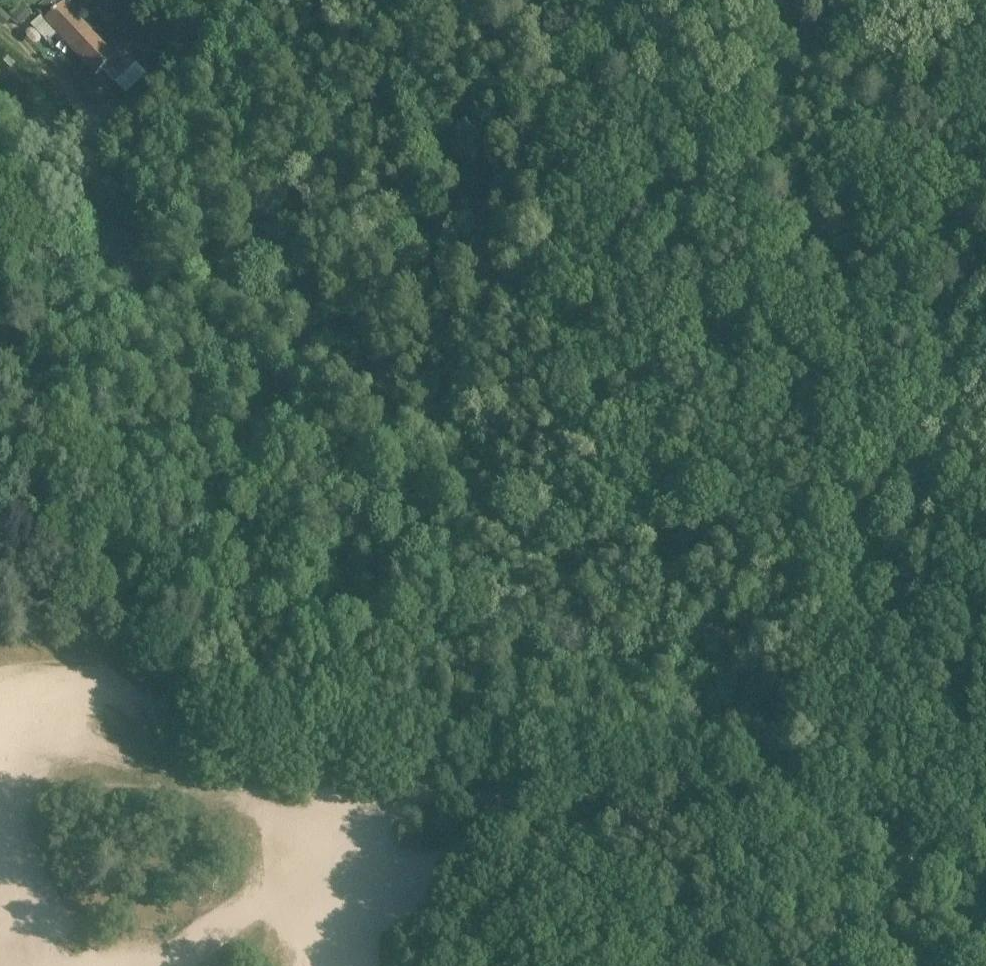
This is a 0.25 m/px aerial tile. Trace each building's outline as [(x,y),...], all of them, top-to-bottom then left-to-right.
[(39,12),(68,44),(81,32),(87,27),(81,21),(77,16),(69,8),(67,6),(73,1),(72,0),(52,0),(39,12)] [(98,11),(106,22),(130,7),(125,0),(114,0),(98,11)] [(133,6),(137,12),(154,3),(152,0),(145,0),(133,6)] [(10,20),(19,28),(30,16),(20,7),(10,20)] [(161,36),(169,40),(178,37),(181,28),(178,20),(170,17),(162,21),(159,28),(161,36)] [(81,32),(68,44),(77,54),(81,58),(96,75),(101,71),(125,97),(147,77),(125,54),(120,48),(113,55),(110,53),(87,27),(81,32)]
